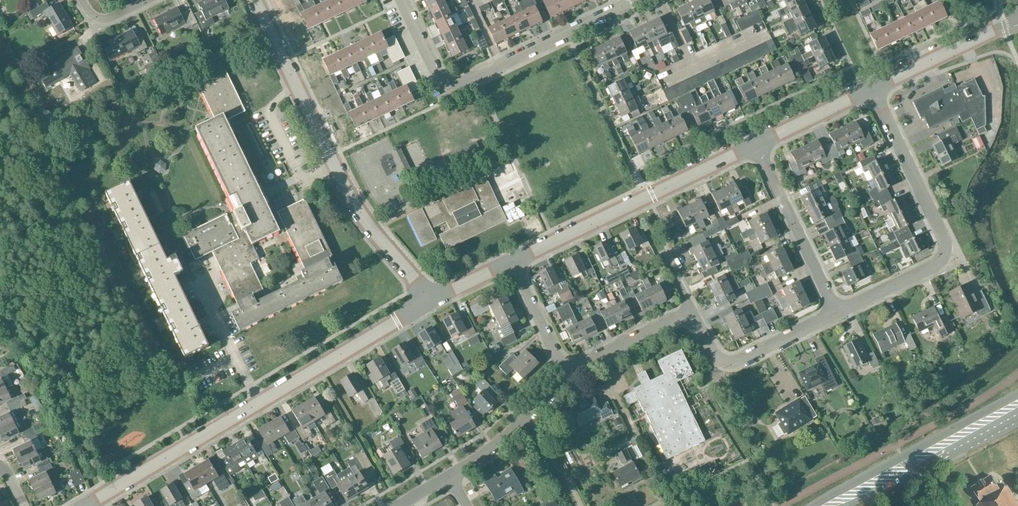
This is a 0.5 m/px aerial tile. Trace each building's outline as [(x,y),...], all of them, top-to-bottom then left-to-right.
[(198,5),(201,11),(195,15),(203,30),(214,24),(211,18),(212,17),(213,19),(222,14),(221,13),(228,9),(224,0),(207,0),(198,5)] [(330,20),(322,4),(316,7),(312,0),(309,0),(307,1),(311,10),(311,9),(319,25),(330,20)] [(341,14),(334,0),(331,0),(327,2),(326,0),(320,0),(322,4),(330,20),(341,14)] [(352,9),(348,0),(334,0),(341,14),(352,9)] [(366,2),(365,0),(348,0),(352,9),(366,2)] [(429,12),(446,4),(452,1),(452,0),(426,0),(423,1),(425,4),(429,12)] [(536,11),(539,10),(534,0),(525,0),(518,3),(523,12),(531,29),(542,24),(536,11)] [(551,19),(563,14),(556,0),(548,0),(543,2),(551,19)] [(563,14),(574,8),(570,0),(556,0),(563,14)] [(574,8),(586,3),(584,0),(570,0),(574,8)] [(696,1),(704,17),(707,22),(716,17),(708,0),(697,0),(696,1)] [(735,3),(733,0),(721,0),(725,7),(730,5),(732,10),(737,8),(735,3)] [(767,6),(764,0),(756,0),(760,9),(767,6)] [(803,0),(786,0),(783,1),(786,7),(777,12),(777,13),(772,16),(774,20),(779,17),(780,18),(789,13),(805,5),(803,0)] [(695,22),(699,20),(702,25),(707,22),(704,17),(696,1),(687,5),(695,22)] [(73,27),(59,3),(50,9),(46,2),(29,13),(33,20),(44,13),(57,36),(73,27)] [(479,12),(489,8),(486,3),(477,7),(479,12)] [(873,13),(882,8),(879,3),(871,8),(873,13)] [(927,8),(935,23),(946,18),(939,3),(927,8)] [(309,30),(319,25),(311,9),(311,10),(304,13),(300,4),(296,6),(300,16),(302,15),(309,30)] [(446,4),(429,12),(434,24),(451,16),(457,13),(455,8),(449,11),(446,4)] [(687,5),(677,10),(685,27),(689,24),(692,29),(697,27),(695,22),(687,5)] [(792,19),(782,23),(785,29),(811,17),(805,5),(789,13),(792,19)] [(468,17),(472,15),(468,7),(463,9),(468,17)] [(916,14),(923,29),(935,23),(927,8),(916,14)] [(180,15),(177,9),(155,20),(162,35),(184,25),(186,29),(192,26),(186,13),(180,15)] [(862,18),(870,14),(868,9),(860,13),(862,18)] [(752,13),(757,24),(763,21),(758,11),(752,13)] [(511,18),(519,35),(531,29),(523,12),(511,18)] [(747,16),(752,27),(757,24),(752,13),(747,16)] [(905,19),(912,34),(923,29),(916,14),(905,19)] [(434,24),(440,35),(457,27),(451,16),(434,24)] [(741,18),(746,29),(752,27),(747,16),(741,18)] [(811,17),(785,29),(788,34),(797,30),(800,36),(816,28),(811,17)] [(473,29),(477,27),(473,18),(469,20),(473,29)] [(495,26),(488,29),(496,46),(508,40),(500,23),(497,18),(492,21),(495,26)] [(500,23),(508,40),(519,35),(511,18),(500,23)] [(662,38),(664,43),(670,40),(674,49),(679,47),(666,21),(661,23),(659,18),(649,23),(657,40),(662,38)] [(736,21),(741,32),(746,29),(741,18),(736,21)] [(893,25),(901,40),(912,34),(905,19),(893,25)] [(662,50),(659,45),(657,40),(649,23),(639,28),(647,45),(652,42),(655,47),(657,52),(662,50)] [(882,30),(889,45),(901,40),(893,25),(882,30)] [(440,35),(445,47),(462,38),(457,27),(440,35)] [(625,35),(633,52),(643,47),(645,52),(648,51),(650,50),(647,45),(639,28),(629,33),(625,35)] [(692,41),(687,29),(681,32),(686,44),(692,41)] [(882,30),(870,36),(877,51),(889,45),(882,30)] [(112,47),(106,50),(111,60),(139,47),(141,51),(148,48),(141,35),(135,37),(132,31),(110,42),(112,47)] [(462,38),(445,47),(451,58),(478,45),(481,51),(488,48),(480,31),(475,34),(478,40),(473,42),(470,35),(462,38)] [(385,47),(383,42),(385,41),(381,33),(369,39),(376,54),(375,55),(379,63),(383,61),(379,52),(386,49),(385,47)] [(383,42),(385,47),(397,41),(394,36),(385,41),(383,42)] [(212,37),(206,40),(209,46),(215,43),(212,37)] [(830,49),(824,37),(808,45),(811,52),(799,57),(799,56),(793,59),(796,65),(804,61),(830,49)] [(629,60),(618,38),(609,42),(617,59),(622,56),(625,62),(629,60)] [(368,58),(375,55),(376,54),(369,39),(357,44),(364,59),(363,60),(367,68),(372,66),(368,58)] [(766,42),(771,53),(777,50),(771,39),(766,42)] [(397,41),(385,47),(386,49),(388,52),(399,47),(397,41)] [(599,47),(607,64),(612,61),(615,67),(619,65),(617,59),(609,42),(599,47)] [(761,45),(766,55),(771,53),(766,42),(761,45)] [(357,64),(363,60),(364,59),(357,44),(346,50),(353,65),(352,66),(356,74),(361,71),(357,64)] [(755,47),(760,58),(766,55),(761,45),(755,47)] [(399,47),(388,52),(390,58),(402,52),(399,47)] [(599,47),(589,52),(597,69),(603,66),(605,71),(610,69),(607,64),(599,47)] [(750,50),(755,61),(760,58),(755,47),(750,50)] [(830,49),(804,61),(807,66),(816,62),(819,69),(835,61),(830,49)] [(345,69),(352,66),(353,65),(346,50),(334,55),(341,71),(344,79),(349,77),(345,69)] [(744,52),(749,63),(755,61),(750,50),(744,52)] [(59,61),(38,74),(46,87),(47,87),(44,84),(58,76),(60,79),(72,72),(79,83),(76,85),(80,92),(92,85),(81,67),(87,64),(87,63),(84,65),(82,62),(83,61),(80,56),(76,58),(72,51),(58,60),(59,61)] [(13,52),(8,55),(10,60),(16,57),(13,52)] [(405,58),(402,52),(390,58),(393,63),(405,58)] [(739,55),(744,66),(749,63),(744,52),(739,55)] [(156,53),(150,56),(156,68),(162,65),(156,53)] [(334,74),(341,71),(334,55),(323,60),(330,75),(329,75),(333,84),(338,82),(334,74)] [(677,55),(666,60),(669,65),(679,60),(677,55)] [(733,57),(739,68),(744,66),(739,55),(733,57)] [(728,60),(733,71),(739,68),(733,57),(728,60)] [(722,63),(728,73),(733,71),(728,60),(722,63)] [(775,71),(782,86),(794,81),(787,65),(781,68),(777,61),(771,64),(775,71)] [(664,62),(656,66),(658,71),(666,67),(664,62)] [(717,65),(722,76),(728,73),(722,63),(717,65)] [(802,63),(795,66),(798,72),(805,69),(802,63)] [(152,64),(146,67),(149,74),(155,71),(152,64)] [(712,68),(717,79),(722,76),(717,65),(712,68)] [(400,78),(412,73),(409,67),(398,73),(400,78)] [(763,77),(770,92),(782,86),(775,71),(769,74),(765,67),(759,70),(763,77)] [(711,81),(713,80),(714,80),(717,79),(712,68),(706,70),(711,81)] [(234,214),(228,217),(227,215),(183,236),(175,240),(186,265),(213,252),(237,303),(236,303),(240,310),(232,314),(240,332),(343,283),(334,265),(332,266),(328,259),(331,258),(303,201),(286,209),(285,207),(278,211),(278,212),(277,213),(278,214),(272,217),(226,121),(245,112),(225,69),(197,83),(215,120),(196,129),(236,212),(233,213),(234,214)] [(701,73),(706,84),(707,83),(711,81),(706,70),(701,73)] [(410,93),(408,94),(405,89),(404,87),(398,90),(394,82),(391,76),(392,76),(390,72),(385,75),(393,92),(393,93),(400,108),(414,101),(410,93)] [(751,82),(758,98),(770,92),(763,77),(757,80),(753,72),(747,75),(751,83),(751,82)] [(400,78),(403,84),(414,78),(412,73),(400,78)] [(618,76),(613,79),(616,84),(629,78),(626,73),(623,74),(618,76)] [(695,76),(700,86),(706,84),(701,73),(695,76)] [(690,78),(695,89),(700,86),(695,76),(690,78)] [(403,84),(404,87),(405,89),(417,83),(414,78),(403,84)] [(633,88),(631,83),(629,78),(616,84),(607,88),(612,98),(628,90),(633,88)] [(684,81),(690,92),(695,89),(690,78),(684,81)] [(742,78),(735,81),(746,104),(758,98),(751,82),(751,83),(745,85),(742,78)] [(723,115),(735,109),(727,94),(721,97),(713,80),(711,81),(707,83),(715,99),(723,115)] [(985,97),(982,97),(974,80),(957,88),(971,118),(971,119),(976,130),(977,130),(979,136),(986,132),(984,127),(985,126),(985,97)] [(679,83),(684,94),(690,92),(684,81),(679,83)] [(408,94),(410,93),(419,89),(417,83),(405,89),(408,94)] [(674,86),(679,97),(684,94),(679,83),(674,86)] [(668,88),(673,99),(679,97),(674,86),(668,88)] [(378,90),(382,98),(389,113),(400,108),(393,93),(387,96),(383,87),(378,90)] [(962,123),(971,119),(971,118),(957,88),(945,93),(942,87),(912,102),(921,119),(924,118),(930,130),(958,116),(962,123)] [(612,98),(616,107),(616,108),(633,100),(631,95),(636,93),(633,88),(628,90),(612,98)] [(663,91),(668,102),(673,99),(668,88),(663,91)] [(382,98),(375,101),(371,92),(366,95),(370,103),(378,118),(389,113),(382,98)] [(703,105),(711,121),(723,115),(715,99),(709,102),(705,95),(700,98),(703,105)] [(633,100),(616,108),(621,118),(630,113),(633,118),(640,115),(635,105),(641,102),(638,97),(633,100)] [(355,100),(359,109),(359,108),(366,124),(378,118),(370,103),(364,106),(360,98),(355,100)] [(703,105),(697,108),(694,101),(687,104),(698,127),(711,121),(703,105)] [(348,103),(343,106),(348,115),(349,115),(356,129),(366,124),(359,108),(359,109),(352,112),(348,103)] [(668,122),(675,138),(688,132),(680,116),(673,119),(670,112),(667,107),(661,109),(668,122)] [(656,128),(663,143),(675,138),(668,122),(662,125),(658,118),(652,121),(655,128),(656,128)] [(958,119),(949,123),(952,128),(960,124),(958,119)] [(843,130),(851,145),(859,141),(863,148),(873,142),(866,127),(859,130),(856,122),(848,126),(849,127),(843,130)] [(644,133),(651,149),(663,143),(656,128),(655,128),(649,131),(646,124),(640,126),(641,129),(643,133),(644,133)] [(643,133),(641,129),(635,132),(634,130),(632,126),(626,128),(628,132),(639,155),(643,153),(651,149),(644,133),(643,133)] [(934,147),(943,165),(956,158),(951,146),(962,141),(956,129),(938,137),(941,143),(934,147)] [(827,146),(834,159),(845,154),(843,149),(851,145),(843,130),(838,132),(837,131),(830,135),(833,143),(827,146)] [(980,137),(974,140),(978,149),(984,146),(980,137)] [(805,148),(812,164),(821,160),(823,164),(834,159),(827,146),(821,149),(817,141),(809,145),(810,146),(805,148)] [(409,181),(414,179),(399,148),(394,150),(409,181)] [(807,172),(804,168),(812,164),(805,148),(799,151),(799,150),(791,153),(795,161),(789,164),(795,178),(807,172)] [(856,156),(859,162),(866,159),(863,152),(856,156)] [(872,156),(866,159),(859,162),(869,181),(873,179),(889,172),(886,166),(887,166),(884,158),(875,162),(872,156)] [(495,162),(486,166),(489,172),(498,168),(495,162)] [(889,172),(873,179),(876,187),(872,189),(873,191),(869,193),(874,203),(878,201),(890,195),(886,189),(896,184),(893,177),(892,177),(889,172)] [(422,210),(407,217),(422,247),(436,240),(431,229),(446,222),(450,230),(439,236),(446,250),(507,221),(499,205),(494,195),(486,178),(478,182),(479,183),(470,187),(470,186),(436,202),(422,210)] [(730,186),(723,190),(735,214),(740,211),(737,204),(743,201),(746,207),(752,205),(745,191),(739,194),(733,181),(729,183),(730,186)] [(806,205),(809,210),(825,203),(821,195),(825,193),(819,181),(807,187),(811,193),(801,198),(805,205),(806,205)] [(191,274),(186,265),(175,240),(160,247),(129,182),(105,194),(185,359),(209,347),(197,323),(208,318),(200,302),(190,307),(175,277),(183,273),(185,276),(191,274)] [(320,192),(317,184),(298,193),(302,201),(320,192)] [(716,190),(710,192),(720,212),(726,209),(730,216),(735,214),(723,190),(717,192),(716,190)] [(890,195),(878,201),(883,211),(887,209),(891,218),(908,210),(905,205),(906,204),(902,197),(893,201),(890,195)] [(826,202),(825,203),(809,210),(811,216),(810,216),(814,224),(823,219),(826,226),(843,218),(838,207),(838,205),(835,199),(834,198),(833,196),(826,200),(826,202)] [(696,202),(689,206),(701,230),(706,227),(702,220),(709,217),(699,198),(695,200),(696,202)] [(504,214),(509,224),(525,217),(520,206),(515,208),(513,203),(502,208),(505,213),(504,214)] [(681,206),(676,209),(682,221),(677,224),(682,235),(688,232),(686,228),(692,225),(696,232),(701,230),(689,206),(683,209),(681,206)] [(890,228),(891,228),(896,239),(910,233),(907,226),(915,223),(911,215),(910,216),(908,210),(891,218),(886,221),(890,228)] [(772,217),(769,212),(750,221),(753,228),(741,234),(743,239),(748,237),(772,225),(769,218),(772,217)] [(724,230),(739,223),(736,217),(725,223),(728,228),(724,230)] [(717,220),(722,231),(724,230),(728,228),(725,223),(722,218),(717,220)] [(843,218),(826,226),(829,232),(824,235),(827,242),(828,242),(831,247),(847,239),(844,231),(847,229),(842,218),(843,218)] [(713,228),(716,234),(722,231),(717,220),(711,223),(713,228)] [(758,238),(761,245),(780,235),(778,230),(775,231),(772,225),(748,237),(750,242),(758,238)] [(713,228),(703,233),(706,239),(716,234),(713,228)] [(638,237),(634,229),(621,235),(631,256),(637,253),(635,248),(641,245),(644,250),(650,247),(644,234),(638,237)] [(924,243),(925,243),(921,235),(913,239),(910,233),(896,239),(902,250),(906,248),(910,257),(926,249),(924,243)] [(851,247),(847,239),(831,247),(834,253),(832,253),(836,261),(846,256),(849,262),(861,256),(855,245),(851,247)] [(711,248),(708,241),(688,251),(691,256),(694,255),(697,261),(721,249),(719,244),(711,248)] [(607,242),(594,248),(602,264),(608,261),(612,268),(618,265),(607,242)] [(788,251),(785,246),(766,255),(769,262),(762,265),(764,271),(788,259),(785,252),(788,251)] [(887,246),(880,249),(883,256),(890,253),(887,246)] [(697,269),(700,274),(719,265),(716,258),(724,254),(721,249),(697,261),(700,268),(697,269)] [(740,262),(750,256),(748,251),(737,256),(740,262)] [(578,256),(565,262),(573,278),(581,274),(584,279),(595,274),(588,259),(581,263),(578,256)] [(740,262),(737,256),(727,261),(729,266),(740,262)] [(740,262),(742,267),(753,262),(750,256),(740,262)] [(866,268),(861,256),(849,262),(852,269),(842,273),(846,281),(847,280),(850,286),(866,278),(862,270),(866,268)] [(774,272),(777,279),(796,269),(794,264),(791,266),(788,259),(764,271),(766,276),(774,272)] [(740,262),(729,266),(732,272),(742,267),(740,262)] [(624,277),(630,274),(625,265),(619,267),(624,277)] [(552,268),(539,274),(550,296),(557,292),(562,303),(573,298),(561,274),(556,276),(552,268)] [(616,274),(606,279),(609,284),(618,279),(616,274)] [(710,289),(713,295),(738,283),(735,278),(727,282),(724,275),(705,285),(707,290),(710,289)] [(658,285),(647,290),(654,306),(666,300),(663,294),(668,292),(662,278),(656,281),(658,285)] [(804,286),(801,280),(782,290),(785,296),(778,300),(780,305),(804,293),(802,287),(804,286)] [(741,288),(738,283),(713,295),(717,302),(714,303),(716,308),(736,299),(733,292),(741,288)] [(759,294),(770,289),(767,283),(756,289),(759,294)] [(639,306),(642,311),(654,306),(647,290),(644,286),(640,288),(642,293),(635,296),(633,292),(629,294),(628,295),(634,308),(639,306)] [(969,286),(949,295),(960,317),(974,310),(977,316),(990,310),(983,295),(976,299),(969,286)] [(759,294),(756,289),(745,294),(748,299),(759,294)] [(759,294),(761,300),(773,294),(770,289),(759,294)] [(790,306),(793,313),(813,304),(810,299),(808,300),(804,293),(780,305),(783,310),(790,306)] [(759,294),(748,299),(751,305),(761,300),(759,294)] [(610,302),(620,323),(631,317),(629,311),(634,308),(628,295),(622,298),(624,302),(616,305),(614,300),(610,302)] [(512,309),(506,297),(486,307),(483,301),(470,307),(475,317),(492,310),(495,317),(512,309)] [(605,322),(608,328),(620,323),(610,302),(604,305),(606,310),(600,313),(597,305),(591,308),(593,312),(600,325),(605,322)] [(570,319),(573,326),(566,330),(574,345),(585,339),(578,324),(568,304),(556,310),(563,323),(570,319)] [(933,308),(913,318),(919,332),(935,325),(941,337),(954,331),(947,316),(939,320),(933,308)] [(514,313),(512,309),(495,317),(499,325),(494,327),(500,340),(513,334),(509,326),(518,322),(517,319),(519,318),(516,312),(514,313)] [(744,316),(741,309),(721,319),(724,324),(727,322),(730,329),(757,316),(759,315),(756,310),(752,312),(744,316)] [(767,312),(772,322),(778,319),(773,309),(767,312)] [(578,324),(585,339),(597,334),(594,328),(600,325),(593,312),(587,314),(589,318),(578,324)] [(772,322),(767,312),(762,314),(767,325),(772,322)] [(457,314),(444,321),(452,337),(462,332),(465,338),(474,333),(468,321),(462,324),(457,314)] [(730,337),(733,342),(752,332),(749,326),(757,322),(763,319),(761,314),(759,315),(757,316),(730,329),(733,336),(730,337)] [(896,326),(874,336),(882,352),(903,341),(896,326)] [(431,328),(419,335),(428,350),(435,347),(439,353),(444,350),(440,343),(441,343),(431,328)] [(909,351),(916,348),(910,334),(903,337),(909,351)] [(478,338),(469,342),(472,347),(481,343),(478,338)] [(858,340),(844,347),(854,367),(868,360),(872,368),(879,364),(873,352),(866,356),(858,340)] [(405,343),(393,351),(402,365),(407,362),(409,364),(413,362),(417,368),(425,363),(416,349),(411,352),(405,343)] [(493,354),(500,351),(497,344),(489,347),(493,354)] [(706,441),(691,411),(677,382),(693,375),(681,350),(658,362),(664,374),(650,381),(647,376),(639,380),(641,385),(633,389),(634,391),(624,396),(628,406),(638,401),(644,412),(645,412),(651,423),(650,424),(667,460),(706,441)] [(452,351),(446,355),(453,367),(459,363),(452,351)] [(514,370),(523,380),(539,365),(526,351),(518,359),(513,354),(498,368),(507,377),(514,370)] [(14,359),(11,353),(0,359),(0,365),(14,359)] [(818,365),(800,374),(808,390),(821,383),(825,391),(836,386),(822,357),(815,360),(818,365)] [(380,359),(367,366),(372,375),(369,376),(373,383),(379,380),(384,389),(389,386),(387,381),(390,379),(388,375),(389,374),(380,359)] [(17,364),(2,371),(5,376),(20,369),(17,364)] [(353,374),(340,382),(349,397),(357,393),(363,403),(368,400),(353,374)] [(1,378),(0,379),(0,392),(10,387),(7,381),(3,383),(1,378)] [(397,395),(405,390),(398,378),(390,383),(397,395)] [(474,400),(478,404),(474,407),(483,416),(486,413),(487,413),(497,404),(487,393),(491,389),(483,380),(476,386),(482,393),(474,400)] [(8,407),(21,401),(25,399),(24,397),(25,396),(24,394),(15,398),(10,387),(0,392),(0,405),(6,402),(7,405),(8,407)] [(413,389),(407,392),(412,400),(418,397),(413,389)] [(456,421),(450,425),(458,437),(475,427),(462,406),(468,403),(459,389),(450,394),(459,408),(451,412),(456,421)] [(34,395),(29,397),(32,403),(37,400),(39,399),(36,394),(34,395)] [(593,397),(571,408),(580,426),(601,415),(603,419),(612,414),(607,403),(598,408),(593,397)] [(314,398),(303,404),(314,422),(320,419),(325,428),(335,422),(328,410),(323,413),(314,398)] [(784,434),(787,432),(788,435),(812,421),(811,419),(815,416),(804,398),(800,400),(799,399),(776,413),(781,423),(779,425),(784,434)] [(383,413),(375,399),(369,403),(377,416),(383,413)] [(21,401),(8,407),(11,412),(0,417),(0,430),(11,425),(14,424),(20,421),(15,410),(23,407),(21,401)] [(307,426),(314,422),(303,404),(292,411),(301,426),(295,429),(302,442),(312,436),(307,426)] [(280,418),(269,424),(278,439),(283,436),(288,444),(298,438),(292,428),(288,430),(280,418)] [(412,441),(422,458),(441,447),(433,433),(438,430),(431,418),(421,424),(426,433),(412,441)] [(876,419),(871,422),(874,428),(879,425),(876,419)] [(14,424),(0,430),(0,438),(2,443),(21,434),(23,439),(35,433),(33,427),(25,431),(20,421),(14,424)] [(269,424),(259,431),(266,443),(261,446),(267,456),(277,450),(272,442),(278,439),(269,424)] [(43,448),(35,433),(23,439),(26,444),(14,449),(19,460),(36,452),(40,450),(43,448)] [(394,475),(409,466),(403,455),(408,451),(399,436),(389,442),(394,450),(383,456),(394,475)] [(246,438),(235,445),(244,460),(251,456),(253,460),(264,454),(255,439),(249,443),(246,438)] [(235,445),(223,452),(227,457),(221,460),(230,475),(241,469),(238,464),(244,460),(235,445)] [(645,455),(640,445),(634,449),(639,458),(645,455)] [(40,450),(36,452),(19,460),(24,470),(36,465),(38,470),(50,464),(48,459),(45,460),(40,450)] [(623,463),(625,467),(613,474),(620,487),(632,480),(633,482),(641,478),(633,463),(631,463),(629,460),(630,459),(625,450),(616,455),(621,464),(623,463)] [(357,495),(368,489),(359,474),(370,467),(362,454),(347,463),(354,476),(348,479),(357,495)] [(717,466),(714,460),(707,464),(710,470),(717,466)] [(196,468),(206,484),(213,480),(219,491),(230,485),(219,468),(214,471),(208,461),(196,468)] [(53,469),(50,464),(38,470),(40,475),(29,480),(34,491),(51,483),(46,472),(53,469)] [(196,468),(185,475),(191,485),(185,488),(193,500),(202,495),(198,489),(206,484),(196,468)] [(484,482),(496,501),(515,490),(518,496),(524,492),(511,469),(502,474),(503,476),(498,479),(495,475),(484,482)] [(76,487),(85,483),(79,471),(70,476),(76,487)] [(348,479),(343,472),(337,476),(334,471),(325,477),(333,490),(337,487),(346,502),(357,495),(348,479)] [(1007,485),(1000,490),(991,475),(972,487),(981,501),(977,504),(978,505),(1017,505),(1017,503),(1007,485)] [(318,505),(332,505),(325,494),(330,491),(322,478),(313,484),(320,496),(314,499),(318,505)] [(56,493),(51,483),(34,491),(39,502),(56,493)] [(161,491),(170,505),(177,502),(179,505),(186,505),(173,484),(172,485),(171,483),(167,485),(168,487),(161,491)] [(293,501),(296,505),(318,505),(314,499),(307,504),(302,496),(293,501)] [(147,497),(135,504),(135,505),(159,505),(155,500),(150,503),(147,497)] [(289,498),(279,503),(281,505),(294,505),(289,498)]
